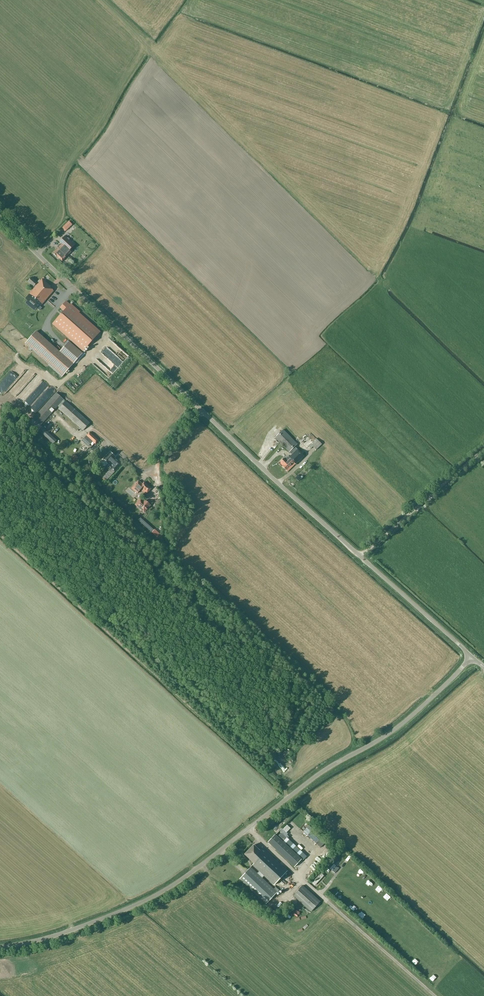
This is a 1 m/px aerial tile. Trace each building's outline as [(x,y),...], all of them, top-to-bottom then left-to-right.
[(62,228),(65,231),(72,225),(69,222),(62,228)] [(69,251),(75,244),(65,235),(59,242),(62,244),(53,253),(56,257),(57,256),(62,261),(67,255),(65,253),(68,250),(69,251)] [(34,288),(25,299),(37,309),(41,304),(42,305),(53,291),(50,288),(51,286),(49,285),(51,282),(47,279),(45,282),(43,280),(45,279),(43,277),(42,279),(38,284),(34,288)] [(33,287),(34,288),(38,284),(37,283),(31,278),(28,281),(33,286),(33,287)] [(79,313),(80,312),(71,304),(70,304),(66,301),(60,308),(63,311),(52,324),(83,351),(100,332),(79,313)] [(36,331),(25,343),(26,345),(25,346),(27,348),(28,346),(48,364),(48,365),(62,377),(73,364),(59,352),(36,331)] [(118,358),(123,352),(108,338),(96,352),(103,358),(100,361),(103,364),(102,365),(108,371),(114,365),(113,364),(118,358)] [(83,353),(69,341),(59,352),(73,364),(82,354),(83,353)] [(103,375),(106,372),(100,365),(96,369),(103,375)] [(67,387),(72,392),(78,386),(73,381),(67,387)] [(83,430),(90,423),(56,393),(33,419),(40,425),(58,405),(60,407),(59,408),(83,430)] [(39,432),(42,427),(40,425),(33,419),(29,423),(39,432)] [(42,427),(39,432),(53,444),(56,440),(42,427)] [(287,471),(293,465),(296,468),(307,457),(300,451),(297,448),(297,449),(294,447),(297,444),(283,430),(275,438),(289,452),(291,454),(287,458),(286,458),(285,459),(283,458),(280,462),(283,465),(282,466),(287,471)] [(99,441),(89,432),(85,437),(86,437),(82,441),(85,444),(87,441),(90,444),(92,441),(96,444),(99,441)] [(322,444),(316,438),(308,446),(310,449),(313,446),(316,450),(322,444)] [(110,452),(103,459),(101,462),(101,463),(104,466),(105,466),(108,463),(108,464),(109,462),(113,466),(102,478),(106,481),(121,465),(113,458),(115,456),(110,452)] [(144,482),(143,484),(139,480),(132,489),(138,494),(141,490),(144,493),(143,494),(145,495),(146,494),(151,488),(144,482)] [(151,506),(145,500),(144,502),(140,499),(135,505),(138,508),(139,508),(144,513),(151,506)] [(286,818),(280,824),(298,840),(302,835),(299,832),(300,831),(286,818)] [(325,842),(308,825),(303,831),(320,848),(325,842)] [(276,837),(269,844),(276,850),(279,852),(296,868),(302,862),(285,846),(283,843),(276,837)] [(279,890),(288,881),(286,879),(291,874),(284,867),(283,868),(262,848),(259,851),(253,845),(244,854),(254,863),(252,865),(259,871),(257,873),(250,867),(239,879),(266,904),(279,890),(279,891),(279,890)] [(307,880),(317,870),(313,866),(302,876),(307,880)] [(310,882),(312,884),(320,876),(318,874),(310,882)] [(293,896),(310,912),(320,901),(302,886),(293,896)] [(19,976),(19,968),(0,968),(0,976),(19,976)]
